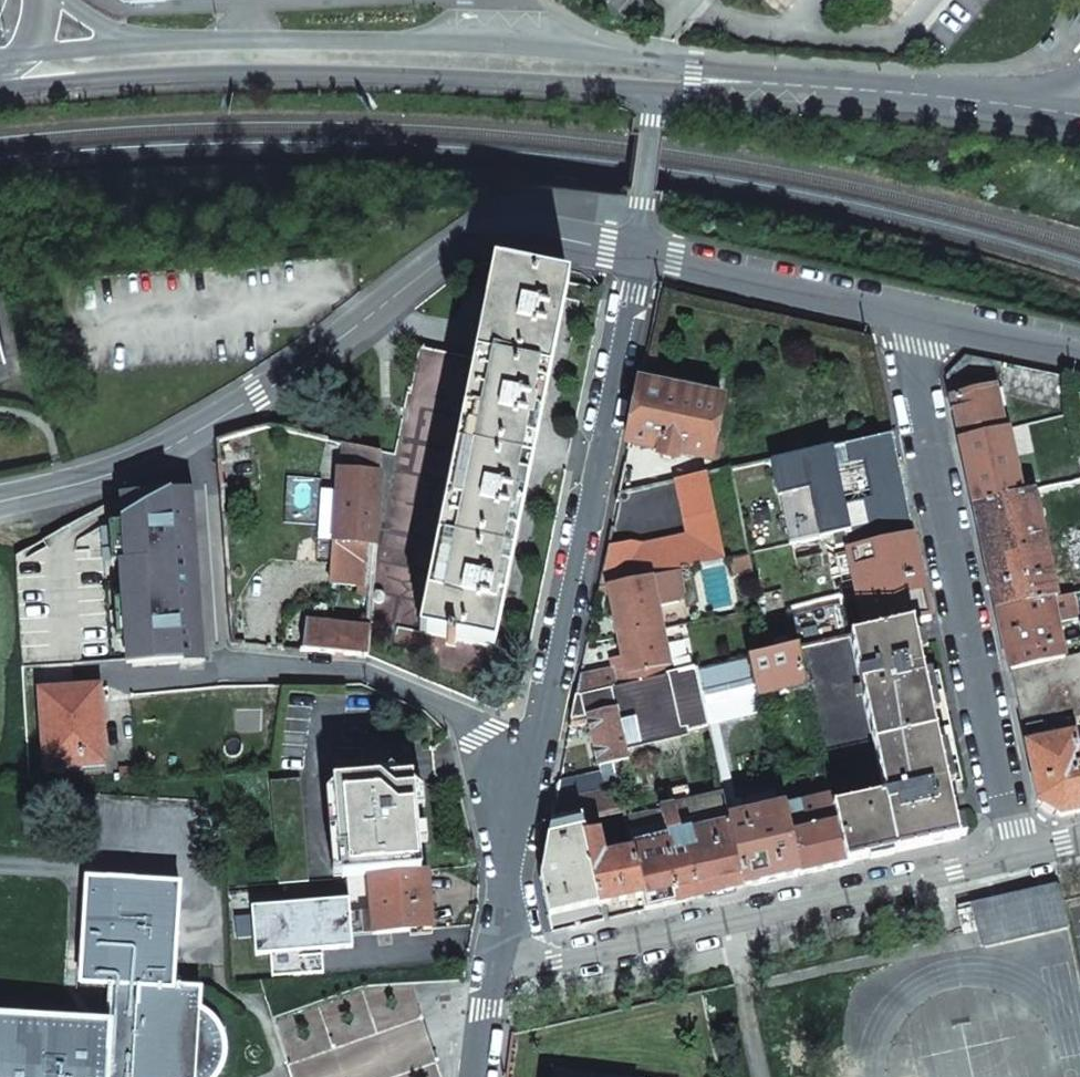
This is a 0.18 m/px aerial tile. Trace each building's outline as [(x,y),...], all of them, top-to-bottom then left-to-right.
[(483,362),(428,634),(449,638),(448,643),(455,645),(456,639),(495,647),(536,445),(568,284),(502,270),(483,362)] [(372,588),(370,621),(428,634),(483,362),(420,349),(410,393),(408,392),(395,455),(382,452),(372,588)] [(946,377),(950,394),(1000,384),(1003,398),(1068,411),(1066,378),(966,357),(946,377)] [(642,374),(628,444),(661,451),(659,457),(676,461),(678,455),(711,461),(726,391),(704,387),(705,384),(664,375),(663,378),(642,374)] [(951,399),(961,443),(1005,433),(995,390),(951,399)] [(961,443),(974,505),(1021,495),(1020,489),(1025,488),(1022,472),(1016,474),(1008,432),(1005,433),(961,443)] [(910,519),(892,435),(771,462),(789,544),(845,533),(910,519)] [(340,476),(331,585),(372,588),(382,452),(328,439),(320,472),(340,476)] [(703,477),(675,483),(688,537),(606,555),(599,589),(608,587),(679,571),(723,561),(703,477)] [(131,660),(132,667),(205,662),(196,525),(194,491),(120,496),(131,660)] [(974,505),(997,610),(1057,597),(1037,491),(1021,495),(974,505)] [(910,519),(845,533),(848,550),(914,537),(910,519)] [(854,584),(865,634),(913,623),(932,619),(914,537),(848,550),(848,555),(835,557),(841,587),(854,584)] [(751,572),(748,556),(729,560),(733,576),(751,572)] [(614,616),(618,638),(663,629),(658,609),(679,604),(684,596),(679,571),(608,587),(614,616)] [(1061,643),(1057,624),(1078,620),(1072,594),(1057,597),(997,610),(1010,672),(1079,656),(1079,639),(1061,643)] [(306,622),(303,651),(335,654),(368,657),(370,628),(306,622)] [(832,807),(845,865),(960,840),(913,623),(865,634),(851,637),(882,779),(851,785),(855,802),(832,807)] [(674,676),(663,629),(618,638),(622,659),(624,669),(614,671),(580,678),(576,698),(674,676)] [(830,798),(832,807),(855,802),(851,785),(882,779),(851,637),(797,649),(805,685),(830,798)] [(751,659),(759,695),(805,685),(797,649),(770,655),(751,659)] [(1037,802),(1062,817),(1079,813),(1079,656),(1010,672),(1037,802)] [(624,669),(622,659),(612,661),(614,671),(624,669)] [(751,659),(697,671),(709,725),(763,713),(759,695),(751,659)] [(674,676),(576,698),(571,721),(617,710),(624,746),(710,727),(709,725),(697,671),(674,676)] [(40,692),(46,768),(104,764),(99,699),(98,688),(40,692)] [(560,783),(556,802),(586,796),(618,789),(612,763),(628,759),(624,746),(617,710),(571,721),(570,728),(590,724),(595,747),(601,774),(560,783)] [(336,783),(341,840),(420,839),(414,776),(336,783)] [(541,880),(549,918),(600,907),(582,827),(625,818),(624,816),(618,789),(586,796),(556,802),(551,824),(541,880)] [(745,888),(730,820),(727,803),(725,797),(674,807),(695,899),(713,895),(745,888)] [(784,808),(799,876),(806,875),(845,866),(845,865),(832,807),(830,798),(784,808)] [(730,820),(744,817),(740,800),(727,803),(730,820)] [(643,898),(646,911),(689,901),(695,899),(674,807),(660,809),(663,822),(668,842),(632,850),(632,853),(643,898)] [(730,820),(745,888),(759,885),(799,876),(784,808),(744,817),(730,820)] [(625,818),(627,831),(663,822),(660,809),(624,816),(625,818)] [(582,827),(600,907),(605,906),(643,898),(632,853),(603,860),(600,842),(629,836),(627,831),(625,818),(582,827)] [(420,839),(341,840),(343,878),(370,876),(423,872),(420,839)] [(423,872),(370,876),(375,934),(433,929),(427,871),(423,872)] [(205,1076),(211,1072),(218,1063),(222,1055),(228,1037),(229,1033),(229,1025),(228,1021),(226,1019),(222,1016),(218,1014),(199,1009),(200,990),(172,988),(179,886),(87,881),(82,983),(111,985),(109,1027),(0,1020),(0,1076),(205,1076)] [(980,947),(1067,928),(1062,903),(1058,886),(971,905),(971,909),(959,912),(964,934),(976,931),(980,947)] [(555,1069),(554,1076),(619,1076),(555,1069)]
